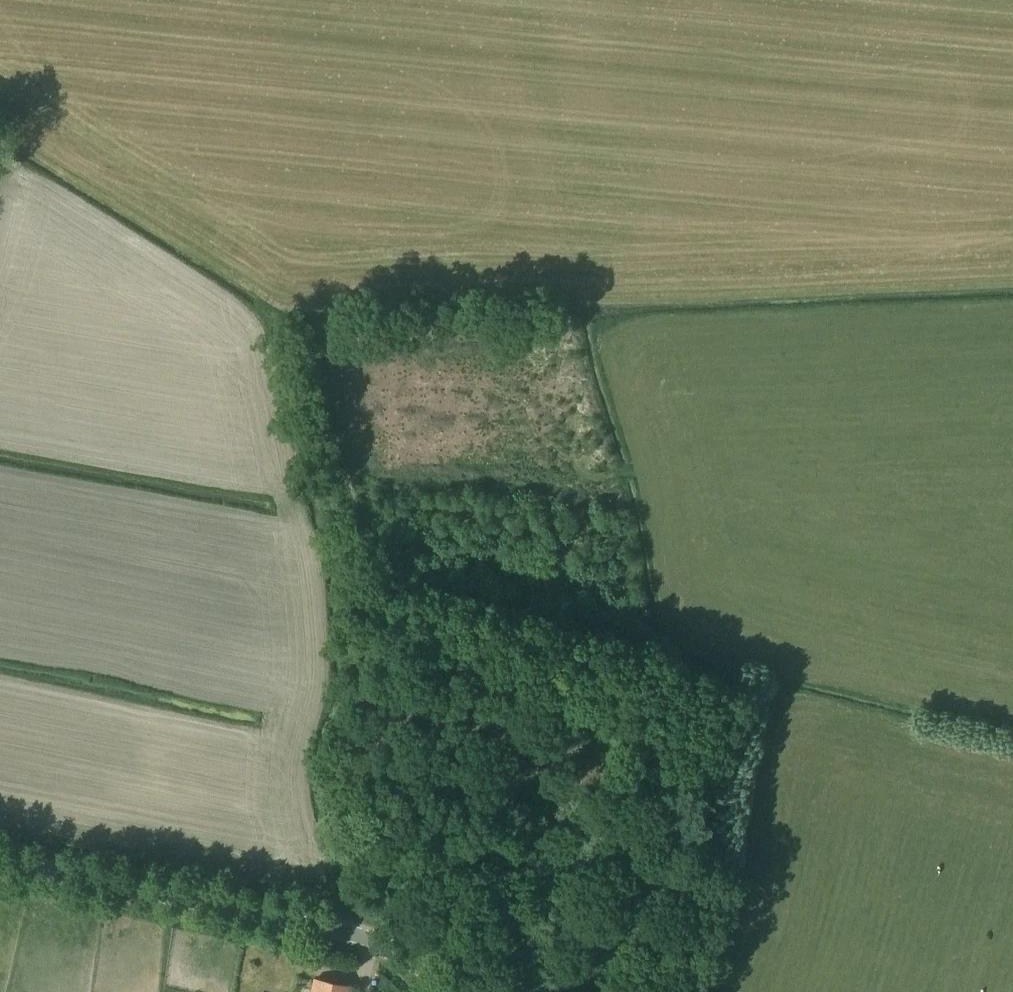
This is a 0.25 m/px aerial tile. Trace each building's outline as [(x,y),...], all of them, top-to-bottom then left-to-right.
[(350,987),(313,980),(311,991),(349,991),(350,987)]
